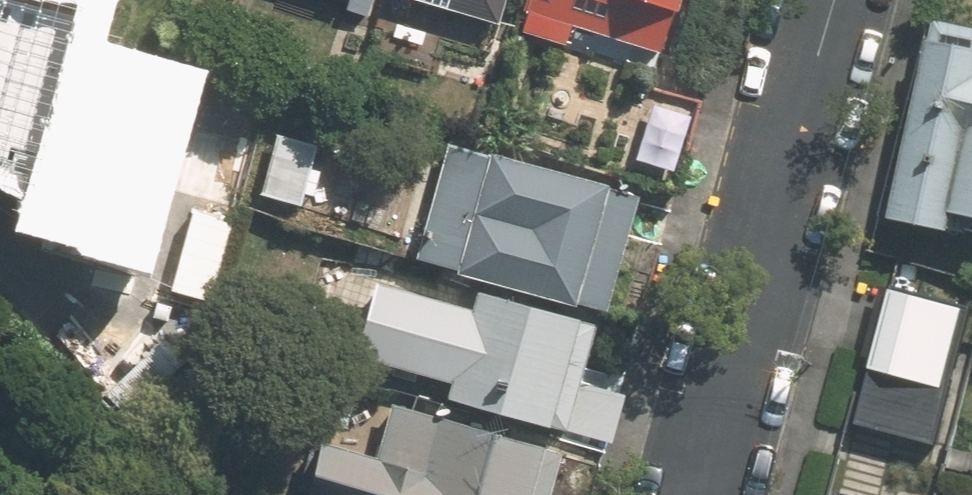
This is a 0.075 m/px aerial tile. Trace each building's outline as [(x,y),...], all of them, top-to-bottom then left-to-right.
[(11,154),(16,138),(56,149),(80,60),(92,14),(38,0),(0,0),(0,151),(11,154)] [(378,0),(346,0),(344,9),(374,17),(378,0)] [(437,33),(496,49),(509,0),(405,0),(443,10),(437,33)] [(663,59),(679,0),(532,0),(522,38),(577,53),(582,37),(663,59)] [(938,22),(933,43),(927,42),(888,217),(954,231),(958,215),(971,219),(971,29),(938,22)] [(44,196),(73,204),(70,216),(99,224),(103,212),(143,222),(146,212),(171,118),(179,87),(80,60),(56,149),(52,165),(44,196)] [(146,212),(170,219),(176,194),(239,211),(258,141),(171,118),(146,212)] [(411,264),(605,315),(638,189),(444,137),(411,264)] [(269,153),(257,200),(306,212),(318,166),(269,153)] [(603,322),(475,288),(469,311),(379,287),(360,356),(449,379),(443,401),(573,435),(613,445),(628,387),(589,376),(603,322)] [(891,291),(856,424),(937,444),(971,311),(891,291)] [(148,319),(89,380),(143,433),(203,373),(148,319)] [(564,450),(391,404),(377,455),(320,440),(311,472),(364,486),(362,494),(552,494),(564,450)]
